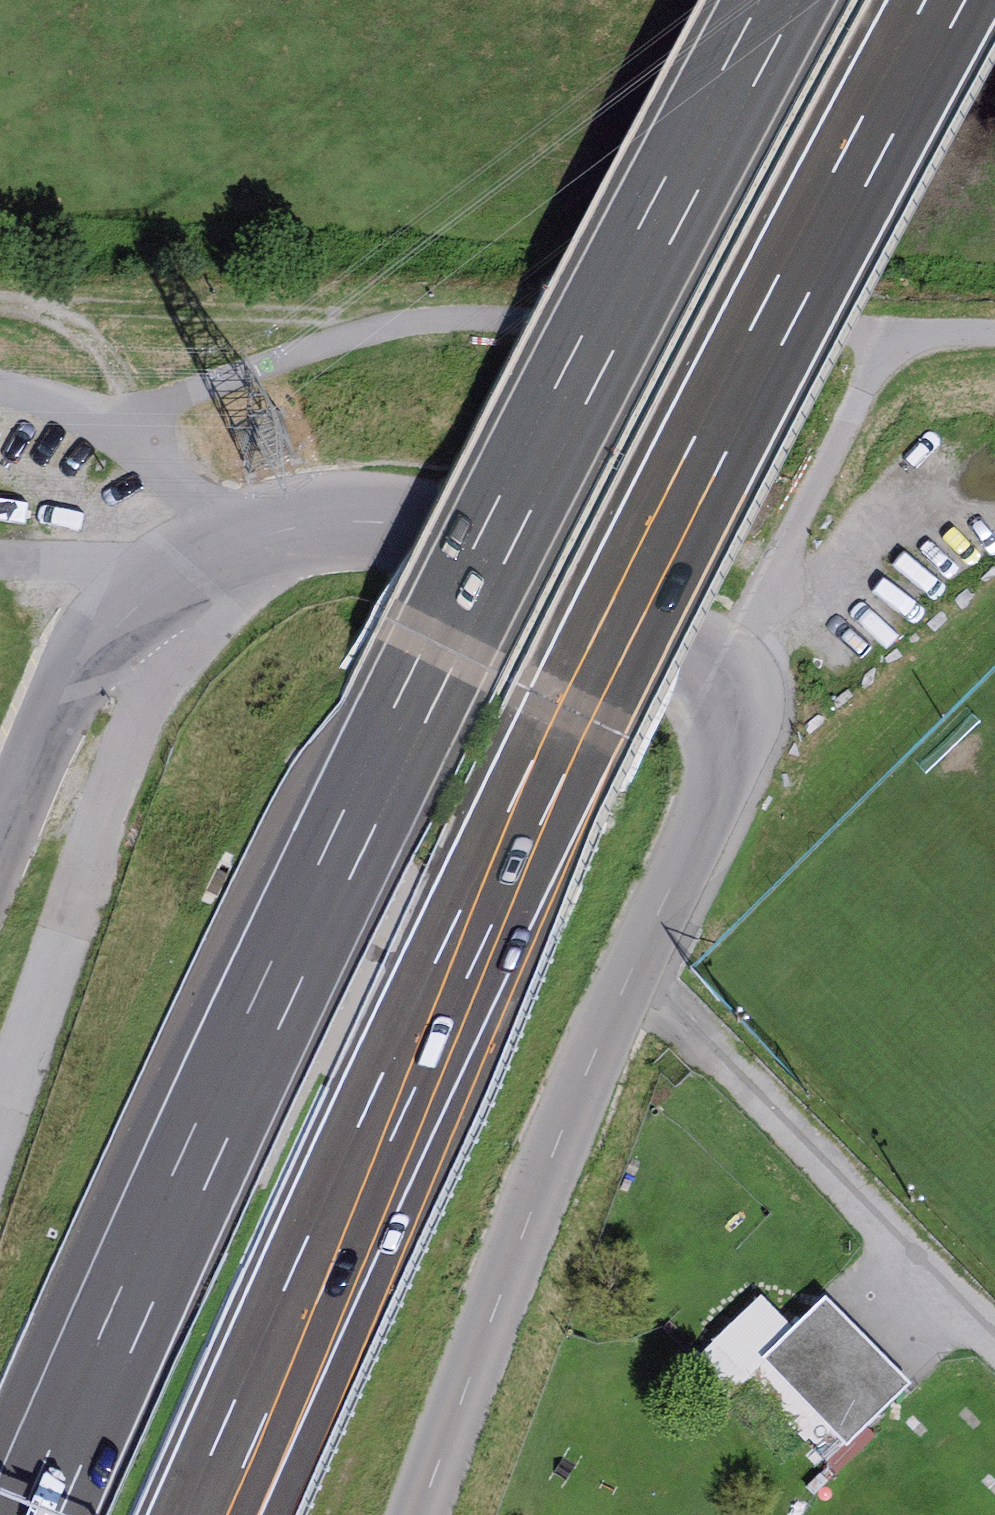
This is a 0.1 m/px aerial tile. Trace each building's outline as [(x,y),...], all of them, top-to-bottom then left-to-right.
[(793,1331),(763,1299),(691,1367),(726,1403),(749,1381),(828,1465),(910,1388),(826,1300),(793,1331)]
